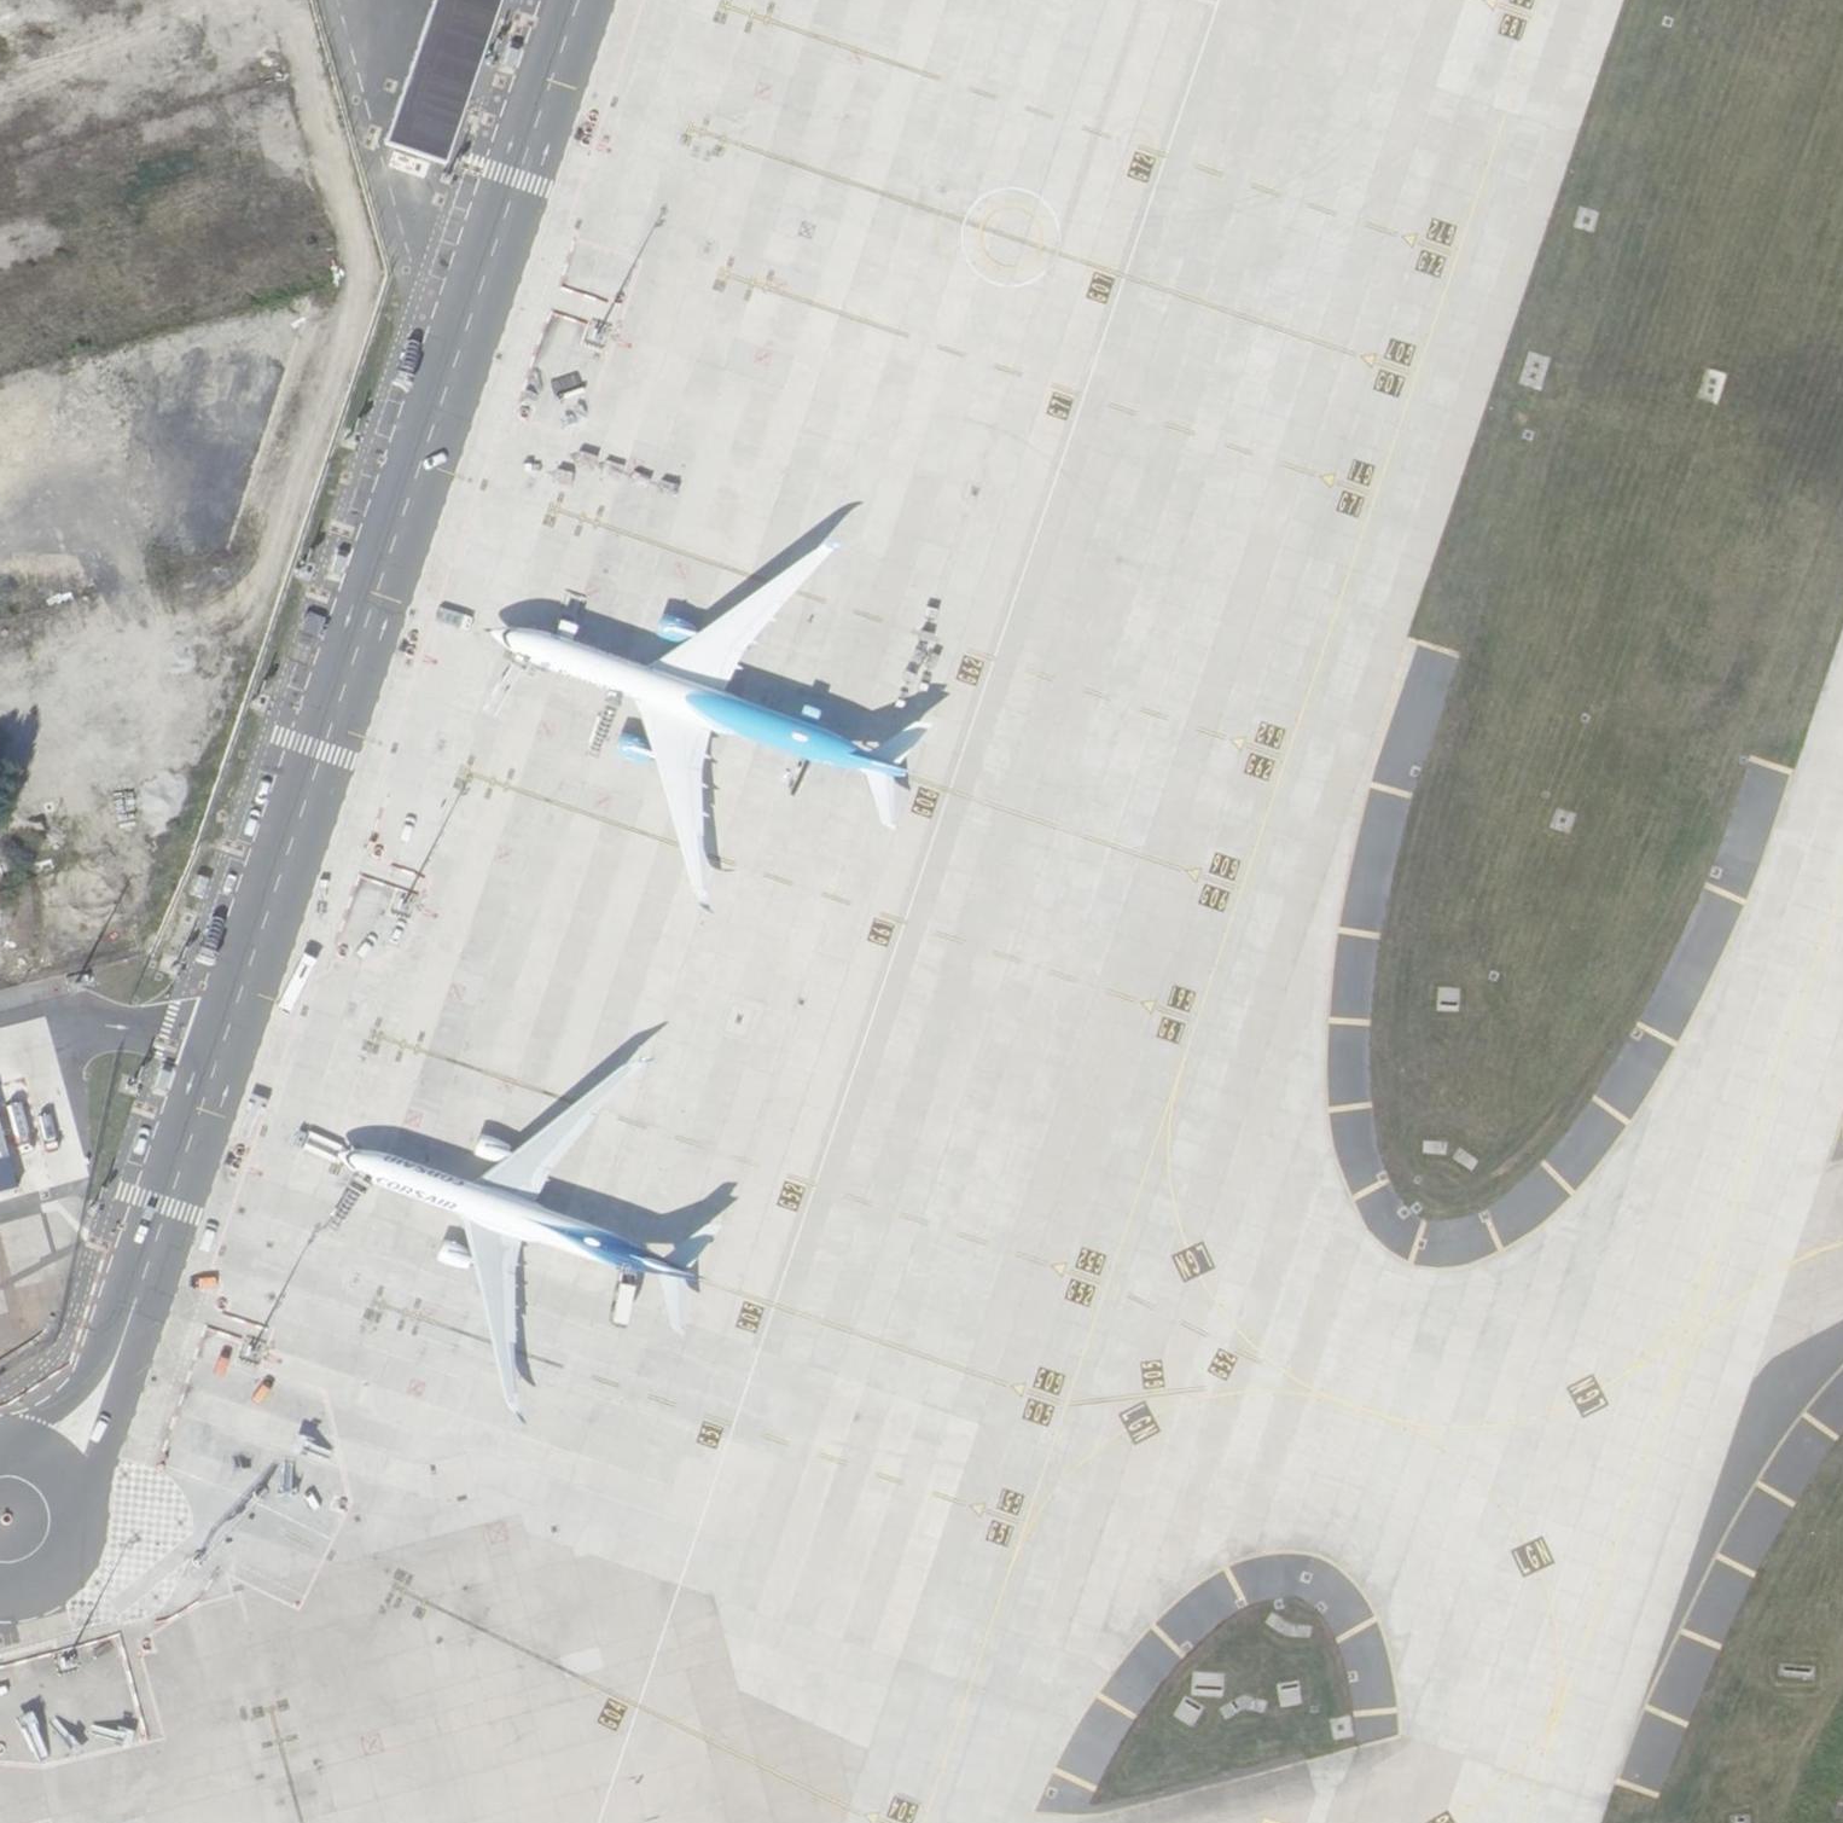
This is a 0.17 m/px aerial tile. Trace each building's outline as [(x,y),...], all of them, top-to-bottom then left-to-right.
[(444,162),(501,0),(433,0),(384,142),(444,162)]
